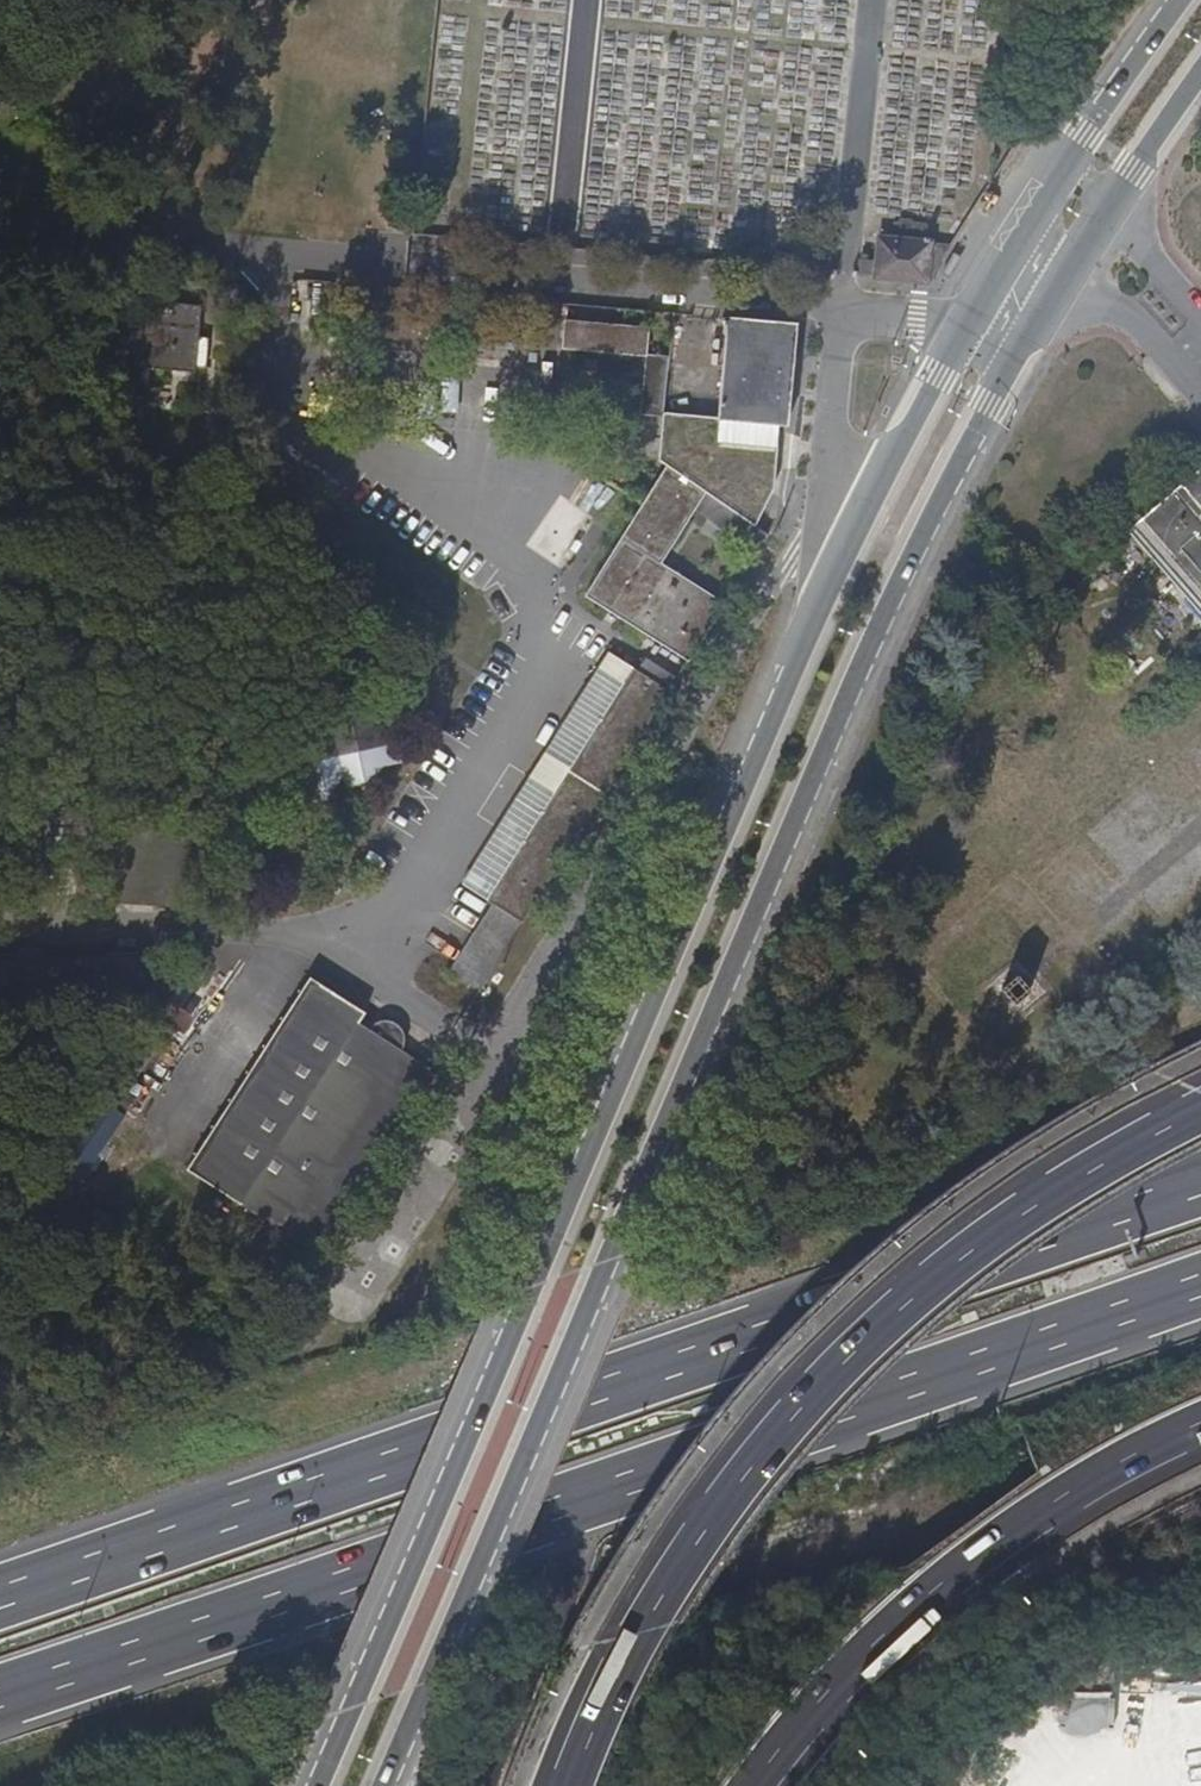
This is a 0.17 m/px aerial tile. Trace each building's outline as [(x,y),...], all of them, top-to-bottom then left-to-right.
[(872,278),(924,283),(928,245),(925,243),(925,238),(920,238),(920,242),(876,238),(873,260),(872,278)] [(924,283),(949,246),(928,245),(924,283)] [(954,254),(943,272),(951,277),(962,258),(954,254)] [(865,260),(862,277),(872,278),(873,260),(865,260)] [(441,321),(546,330),(547,322),(609,328),(611,313),(443,299),(441,321)] [(98,325),(96,345),(105,345),(103,378),(174,384),(179,309),(110,305),(108,325),(107,326),(98,325)] [(792,326),(723,320),(714,419),(665,414),(660,464),(752,521),(759,509),(766,424),(783,426),(792,326)] [(547,322),(546,330),(543,359),(592,364),(627,366),(638,367),(641,331),(609,328),(547,322)] [(627,366),(592,364),(590,384),(625,387),(627,366)] [(665,414),(668,371),(641,368),(636,414),(656,416),(652,459),(660,464),(665,414)] [(752,521),(660,464),(652,475),(569,610),(640,656),(624,680),(621,678),(590,726),(631,753),(694,632),(708,605),(655,566),(687,513),(737,551),(750,525),(752,521)] [(1194,469),(1127,528),(1200,612),(1200,475),(1194,469)] [(563,565),(588,512),(556,497),(531,550),(563,565)] [(755,523),(752,521),(750,525),(737,551),(751,562),(763,544),(749,534),(755,523)] [(694,632),(631,753),(719,613),(708,605),(694,632)] [(359,740),(359,739),(355,721),(307,732),(308,744),(291,735),(266,740),(269,760),(250,764),(261,815),(280,810),(285,829),(300,826),(359,740)] [(631,753),(590,726),(467,924),(472,928),(505,947),(508,949),(631,753)] [(381,736),(359,740),(300,826),(309,825),(322,809),(325,821),(350,815),(368,790),(392,786),(381,736)] [(90,828),(84,928),(183,933),(188,835),(90,828)] [(505,947),(472,928),(431,995),(463,1013),(505,947)] [(287,995),(157,1199),(294,1286),(418,1093),(343,1046),(350,1034),(287,995)] [(129,1018),(120,1032),(133,1040),(142,1027),(129,1018)] [(41,1206),(89,1135),(76,1127),(29,1198),(41,1206)] [(104,1144),(89,1135),(41,1206),(55,1216),(104,1144)]
